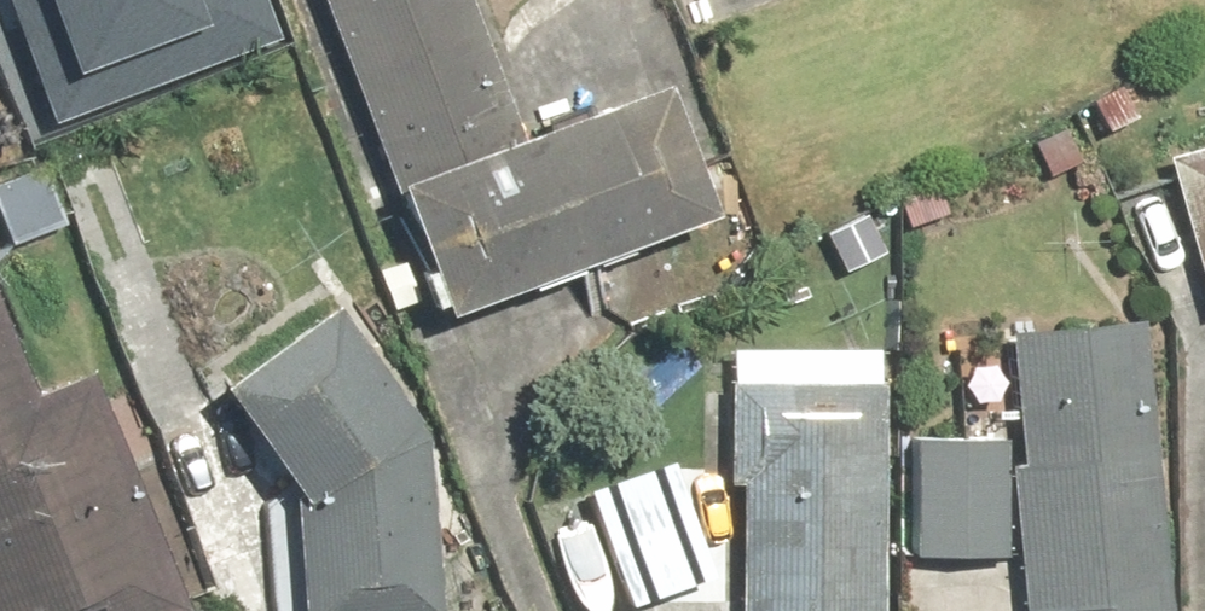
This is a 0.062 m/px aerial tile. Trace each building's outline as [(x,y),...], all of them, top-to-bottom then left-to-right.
[(70,114),(260,35),(245,0),(22,0),(70,114)] [(428,316),(708,213),(656,72),(513,124),(468,0),(312,0),(428,316)] [(1159,158),(1202,314),(1204,313),(1204,145),(1159,158)] [(0,182),(0,222),(11,246),(65,221),(39,164),(0,182)] [(86,369),(39,388),(0,291),(0,610),(185,610),(86,369)] [(414,421),(326,296),(205,381),(293,506),(291,610),(430,610),(414,421)] [(1161,327),(1010,326),(1009,610),(1160,610),(1161,327)] [(725,344),(721,490),(734,490),(730,610),(873,610),(881,349),(725,344)] [(1002,438),(911,435),(906,558),(998,561),(1002,438)] [(663,556),(663,539),(680,539),(680,493),(589,493),(588,599),(679,600),(679,556),(663,556)]
